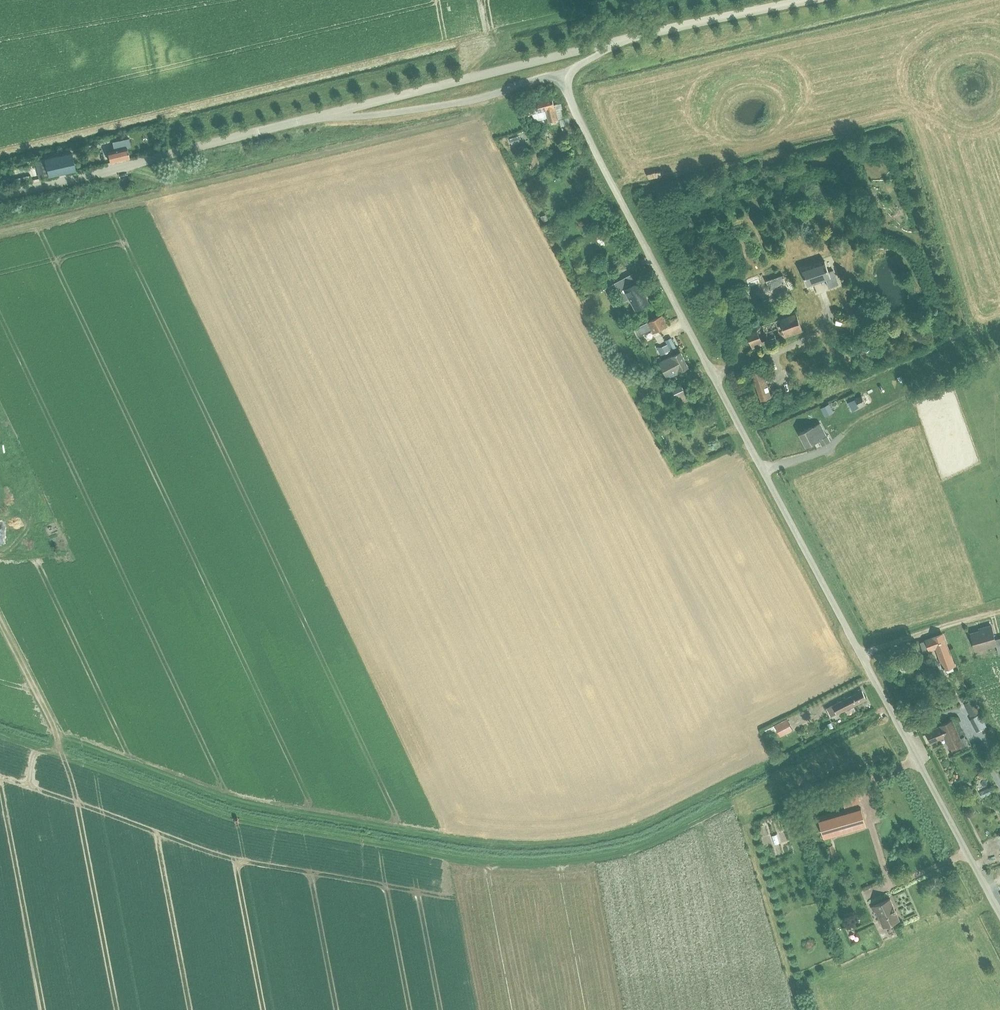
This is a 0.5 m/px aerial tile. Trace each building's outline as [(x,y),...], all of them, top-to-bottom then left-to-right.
[(561,125),(560,119),(557,106),(555,107),(553,98),(528,104),(530,114),(548,110),(552,127),(561,125)] [(517,136),(509,139),(511,144),(519,141),(517,136)] [(115,150),(108,151),(111,161),(111,162),(129,158),(129,156),(127,147),(131,146),(129,138),(125,139),(113,142),(115,150)] [(77,170),(73,152),(40,160),(44,178),(77,170)] [(627,255),(621,258),(625,265),(630,262),(627,255)] [(827,279),(830,288),(839,285),(834,271),(829,272),(826,261),(803,269),(808,286),(827,279)] [(633,273),(614,283),(624,301),(625,300),(630,297),(636,310),(650,302),(639,282),(638,283),(633,273)] [(749,287),(754,302),(789,291),(784,276),(749,287)] [(747,331),(753,348),(802,331),(797,314),(747,331)] [(662,315),(635,329),(638,336),(649,330),(648,328),(650,326),(653,332),(668,325),(662,315)] [(677,347),(671,337),(666,340),(668,344),(662,347),(657,347),(661,355),(677,347)] [(681,351),(660,362),(668,377),(680,371),(689,367),(681,351)] [(752,373),(761,401),(771,397),(762,369),(752,373)] [(686,393),(682,385),(670,391),(674,398),(686,393)] [(823,446),(831,441),(828,435),(827,436),(820,423),(800,434),(807,447),(820,440),(823,446)] [(998,654),(999,653),(999,638),(995,639),(991,626),(984,628),(985,630),(971,634),(975,650),(995,645),(998,654)] [(942,635),(920,643),(923,652),(936,647),(944,669),(955,665),(951,655),(950,656),(942,635)] [(937,686),(933,673),(918,677),(922,691),(937,686)] [(831,717),(866,699),(862,691),(826,708),(831,717)] [(972,700),(964,704),(971,720),(980,716),(972,700)] [(787,719),(774,725),(765,730),(767,735),(777,730),(780,736),(792,730),(787,719)] [(926,733),(930,743),(945,737),(949,748),(960,743),(951,722),(940,726),(941,727),(926,733)] [(824,838),(866,826),(857,793),(842,798),(845,810),(818,817),(824,838)] [(833,861),(838,860),(833,845),(829,846),(833,861)] [(883,927),(899,920),(890,898),(871,906),(873,911),(876,910),(883,927)]
